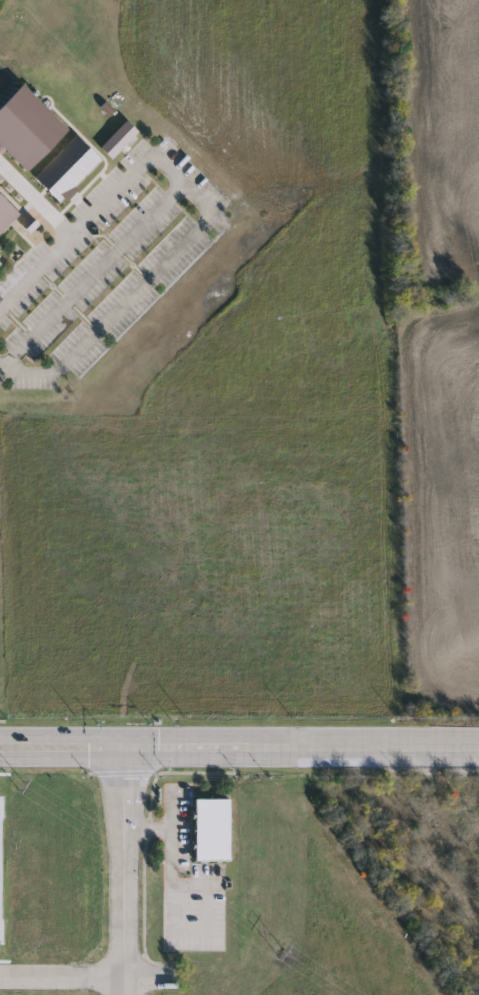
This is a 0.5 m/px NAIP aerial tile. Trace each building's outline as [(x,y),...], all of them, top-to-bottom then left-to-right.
[(25,169),(0,145),(0,105),(22,82),(67,126),(25,169)] [(99,146),(125,118),(137,129),(111,157),(99,146)] [(74,134),(100,158),(73,185),(63,195),(38,171),(74,134)] [(38,171),(33,177),(58,201),(63,195),(38,171)] [(63,195),(66,199),(77,188),(73,185),(63,195)] [(17,211),(0,228),(0,194),(17,211)] [(28,215),(19,225),(28,233),(37,223),(28,215)] [(231,799),(231,861),(197,861),(197,799),(231,799)]
